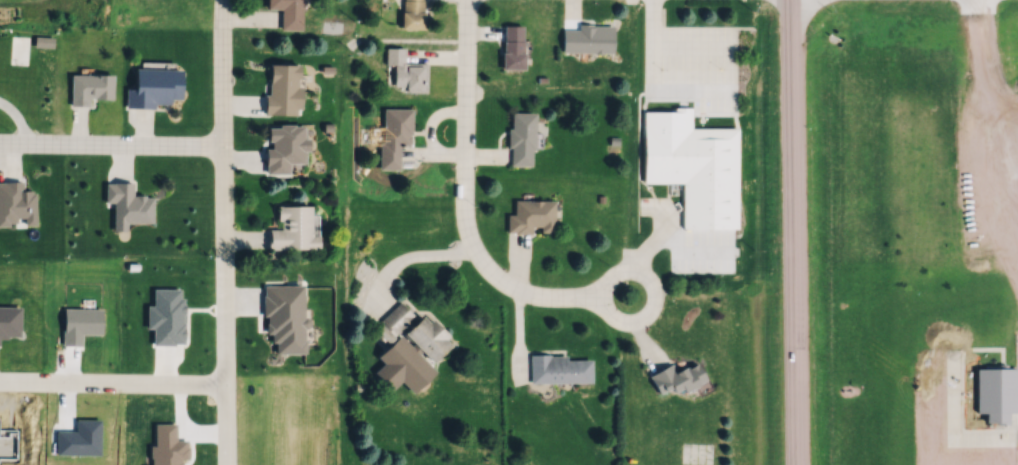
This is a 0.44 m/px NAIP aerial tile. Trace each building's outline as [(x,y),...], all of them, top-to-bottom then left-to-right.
[(278,7),(278,27),(301,27),(301,0),(265,0),(265,7),(278,7)] [(422,0),(400,0),(400,26),(422,26),(422,0)] [(560,26),(559,50),(609,51),(609,23),(573,22),(573,26),(560,26)] [(499,68),(520,68),(520,23),(499,23),(499,68)] [(402,46),(383,46),(383,63),(391,63),(390,88),(424,88),(425,62),(402,61),(402,46)] [(85,104),(85,97),(109,97),(109,73),(66,73),(66,104),(85,104)] [(396,168),(397,143),(408,143),(409,107),(380,106),(379,168),(396,168)] [(531,111),(507,111),(507,164),(531,164),(531,111)] [(733,228),(734,127),(682,126),(682,120),(674,120),(674,126),(641,126),(641,182),(680,182),(680,227),(733,228)] [(510,213),(504,213),(504,231),(551,232),(551,199),(510,199),(510,213)] [(313,248),(313,205),(272,205),(272,228),(261,228),(261,248),(313,248)] [(409,344),(403,350),(411,359),(417,353),(427,363),(446,343),(400,298),(382,317),(409,344)] [(527,381),(589,381),(589,355),(527,355),(527,381)] [(645,372),(657,398),(701,377),(693,360),(671,370),(667,362),(645,372)]
